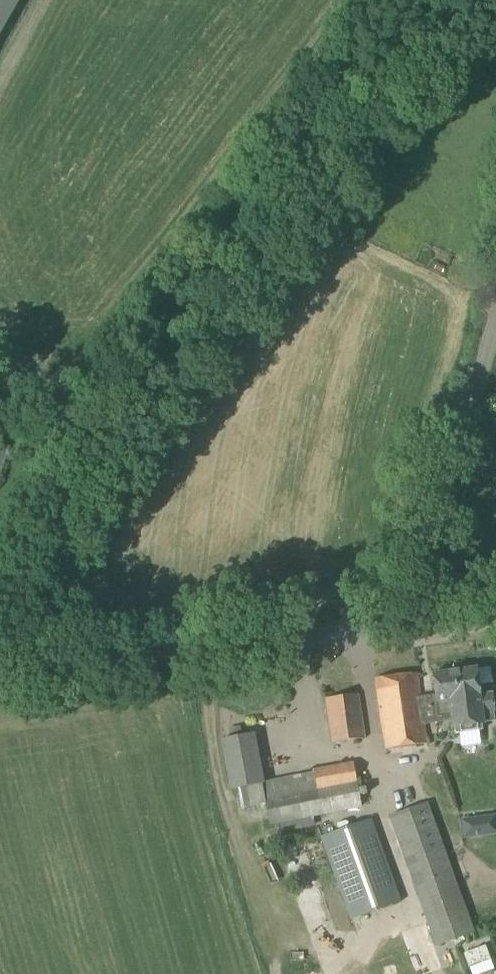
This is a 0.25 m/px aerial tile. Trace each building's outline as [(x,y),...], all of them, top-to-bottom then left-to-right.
[(18,0),(0,0),(0,32),(18,0)] [(473,380),(475,371),(469,369),(467,379),(473,380)] [(10,448),(0,444),(0,472),(10,448)] [(416,673),(375,679),(386,749),(427,744),(424,725),(452,721),(452,728),(454,728),(455,733),(482,730),(482,724),(484,724),(483,723),(482,713),(492,711),(495,711),(493,691),(479,693),(476,668),(433,674),(435,696),(420,698),(416,673)] [(332,743),(364,738),(358,695),(326,699),(332,743)] [(263,784),(253,734),(221,740),(231,790),(238,789),(242,809),(265,805),(269,826),(361,809),(353,762),(312,769),(313,771),(263,784)] [(436,948),(475,933),(427,802),(388,817),(436,948)] [(351,919),(399,902),(370,820),(322,838),(351,919)] [(300,886),(301,886),(315,911),(332,902),(308,857),(290,867),(300,886)] [(463,953),(468,967),(489,959),(484,946),(463,953)]
